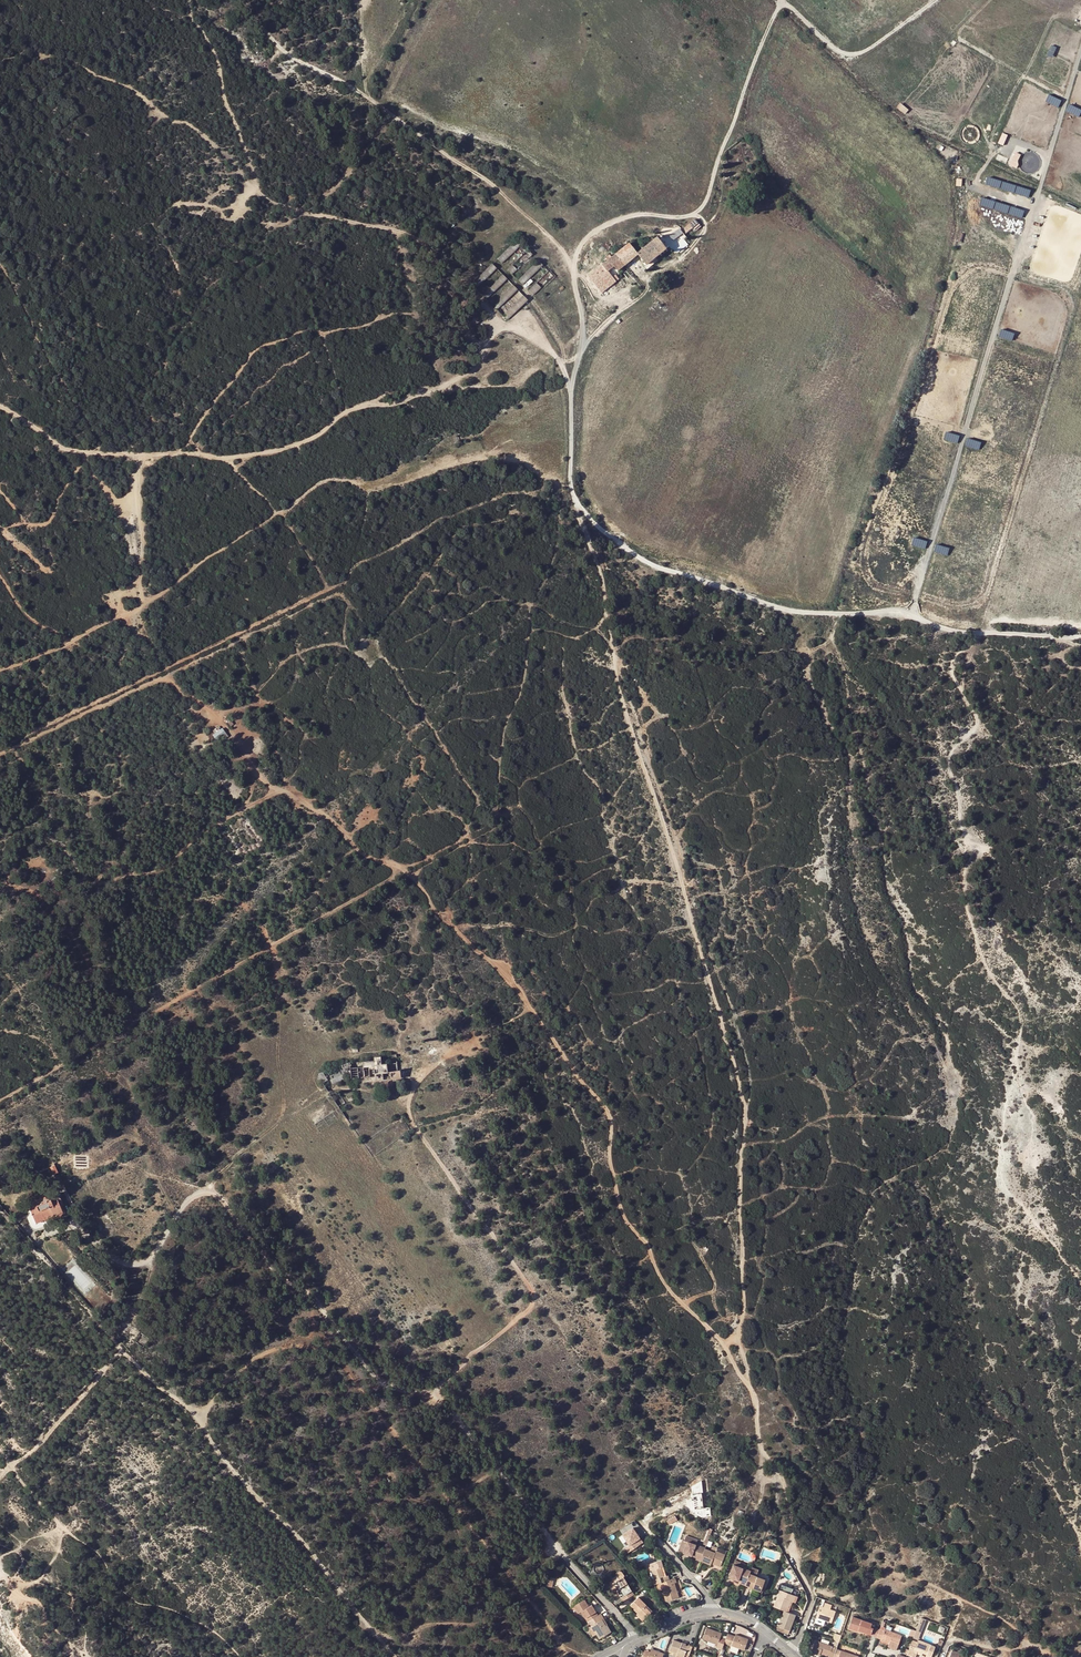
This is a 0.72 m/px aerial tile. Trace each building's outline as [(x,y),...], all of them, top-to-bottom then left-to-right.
[(906,114),(909,110),(901,103),(897,107),(906,114)] [(1017,167),(1022,154),(1015,152),(1010,165),(1017,167)] [(986,177),(985,184),(999,187),(1000,180),(986,177)] [(757,192),(763,200),(769,194),(763,186),(757,192)] [(672,232),(677,236),(684,229),(680,225),(672,232)] [(516,241),(517,242),(518,241),(512,236),(493,254),(495,256),(516,241)] [(641,262),(645,267),(664,252),(653,238),(635,254),(641,262)] [(499,260),(517,242),(516,241),(495,256),(499,260)] [(634,253),(626,242),(612,253),(620,265),(634,253)] [(527,254),(523,249),(504,266),(508,271),(527,254)] [(620,265),(612,253),(585,274),(598,294),(617,279),(614,275),(610,278),(604,269),(614,261),(618,266),(620,265)] [(620,265),(627,273),(641,262),(635,254),(634,253),(620,265)] [(473,285),(494,264),(488,258),(467,279),(473,285)] [(537,266),(533,261),(516,278),(520,283),(537,266)] [(625,275),(627,273),(620,265),(618,266),(625,275)] [(483,296),(504,277),(498,271),(478,290),(483,296)] [(530,292),(545,276),(542,272),(525,287),(530,292)] [(512,289),(508,283),(489,302),(494,307),(512,289)] [(503,316),(521,301),(517,295),(499,312),(503,316)] [(462,313),(469,324),(477,318),(470,307),(462,313)] [(373,1066),(373,1080),(379,1080),(379,1084),(406,1082),(405,1071),(398,1071),(397,1058),(382,1058),(382,1064),(373,1066)] [(373,1066),(373,1062),(365,1062),(365,1066),(343,1069),(342,1067),(328,1068),(329,1078),(355,1076),(355,1082),(373,1080),(373,1066)] [(323,1071),(318,1074),(323,1082),(328,1079),(323,1071)] [(312,1100),(316,1107),(323,1103),(318,1096),(312,1100)] [(305,1103),(300,1106),(297,1108),(302,1116),(305,1114),(310,1111),(305,1103)] [(412,1107),(416,1115),(423,1111),(419,1104),(412,1107)] [(58,1198),(40,1205),(48,1225),(65,1217),(66,1220),(78,1215),(70,1195),(58,1199),(58,1198)] [(676,1516),(667,1521),(669,1525),(678,1520),(676,1516)] [(636,1527),(619,1535),(624,1545),(625,1545),(628,1551),(644,1543),(636,1527)] [(684,1541),(688,1542),(696,1545),(698,1540),(686,1535),(684,1541)] [(684,1553),(688,1542),(684,1541),(682,1540),(678,1551),(684,1553)] [(705,1549),(705,1548),(696,1545),(688,1542),(684,1553),(697,1558),(697,1559),(701,1561),(705,1549)] [(705,1549),(701,1561),(712,1565),(712,1563),(721,1567),(725,1554),(717,1551),(716,1553),(711,1551),(705,1549)] [(668,1575),(666,1576),(662,1560),(647,1565),(649,1571),(652,1570),(655,1579),(651,1580),(653,1585),(661,1583),(669,1580),(668,1575)] [(750,1574),(751,1571),(734,1565),(729,1577),(738,1581),(739,1579),(747,1582),(750,1574)] [(759,1570),(752,1567),(751,1571),(750,1574),(757,1576),(759,1570)] [(757,1576),(750,1574),(747,1582),(745,1585),(761,1591),(765,1580),(757,1576)] [(622,1597),(632,1591),(624,1577),(613,1583),(622,1597)] [(669,1580),(661,1583),(666,1601),(679,1598),(676,1588),(675,1583),(677,1583),(675,1578),(669,1580)] [(781,1590),(780,1590),(792,1594),(793,1589),(780,1584),(778,1589),(781,1590)] [(791,1601),(793,1602),(795,1597),(796,1596),(792,1594),(780,1590),(774,1607),(784,1611),(787,1612),(791,1601)] [(622,1597),(624,1601),(634,1595),(632,1591),(622,1597)] [(647,1606),(639,1597),(631,1605),(638,1613),(642,1616),(643,1615),(646,1618),(651,1613),(646,1607),(647,1606)] [(582,1611),(586,1618),(596,1612),(592,1605),(589,1607),(585,1600),(575,1606),(579,1613),(582,1611)] [(821,1607),(820,1606),(816,1617),(832,1623),(834,1616),(836,1612),(828,1609),(821,1607)] [(787,1612),(784,1611),(777,1630),(783,1632),(784,1628),(790,1631),(796,1615),(787,1612)] [(586,1618),(588,1622),(593,1619),(598,1616),(596,1612),(586,1618)] [(603,1619),(601,1614),(598,1616),(593,1619),(596,1624),(592,1626),(597,1634),(600,1639),(611,1632),(607,1625),(605,1626),(602,1620),(603,1619)] [(873,1635),(875,1629),(871,1627),(872,1623),(852,1617),(849,1628),(858,1632),(858,1630),(859,1628),(864,1630),(863,1632),(873,1635)] [(593,1637),(597,1634),(592,1626),(588,1628),(593,1637)] [(720,1639),(721,1637),(722,1634),(707,1628),(703,1639),(718,1645),(717,1647),(722,1649),(724,1643),(725,1641),(720,1639)] [(884,1631),(880,1629),(877,1637),(876,1638),(881,1639),(882,1637),(890,1641),(889,1643),(888,1647),(896,1650),(902,1636),(884,1629),(884,1631)] [(727,1635),(727,1637),(725,1641),(724,1643),(744,1650),(748,1640),(736,1635),(735,1637),(727,1635)] [(692,1647),(688,1645),(688,1646),(686,1645),(682,1644),(682,1643),(674,1640),(670,1649),(675,1650),(674,1653),(677,1654),(676,1656),(677,1656),(684,1656),(685,1655),(689,1656),(692,1647)] [(912,1640),(908,1650),(917,1654),(918,1651),(923,1653),(927,1655),(926,1656),(930,1656),(934,1649),(930,1647),(931,1645),(918,1640),(917,1642),(912,1640)] [(833,1647),(828,1645),(821,1643),(815,1641),(811,1652),(820,1656),(820,1654),(821,1652),(830,1655),(829,1656),(834,1656),(837,1649),(837,1648),(833,1647)] [(664,1654),(651,1649),(650,1652),(649,1656),(644,1654),(643,1656),(663,1656),(664,1654)]
